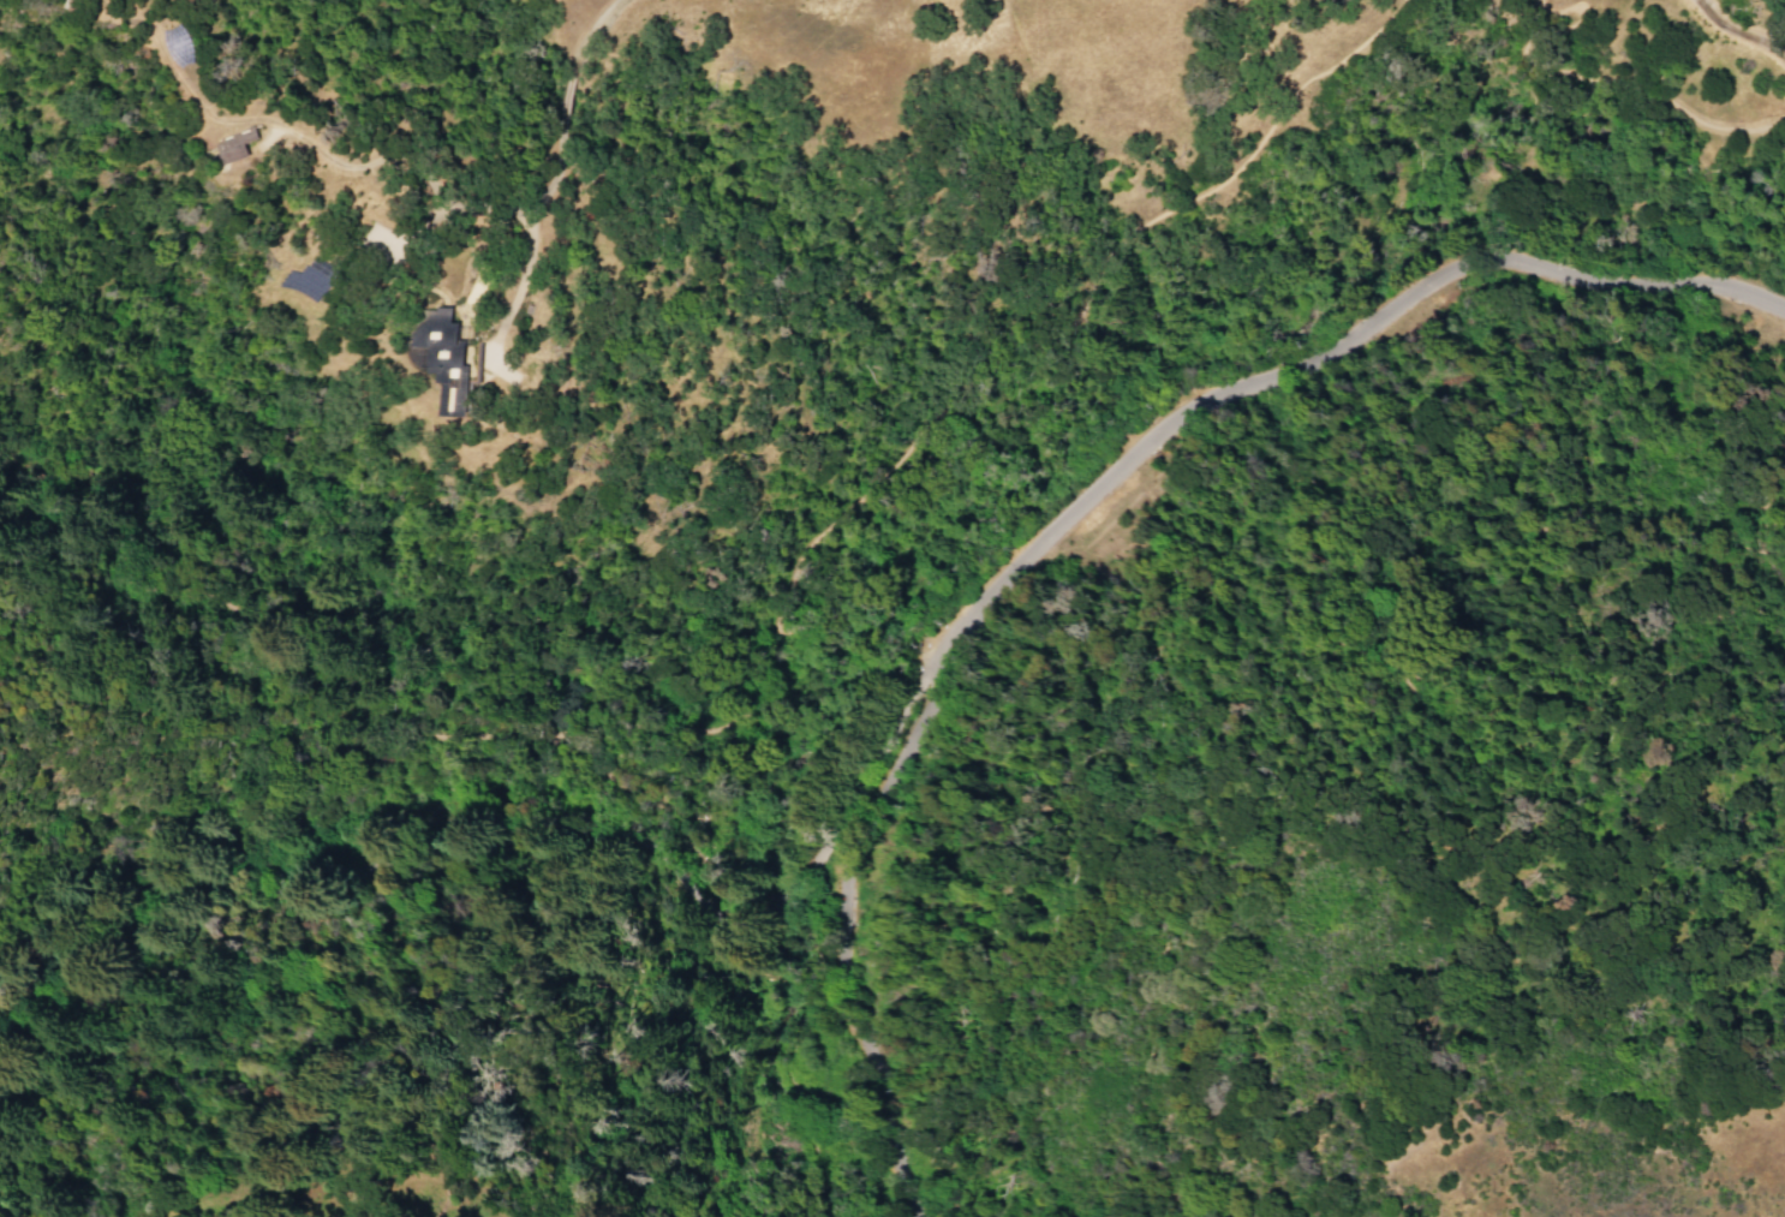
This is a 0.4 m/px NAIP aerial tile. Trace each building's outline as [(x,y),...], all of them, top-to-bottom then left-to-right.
[(216,144),(221,143),(220,138),(247,129),(246,127),(252,125),(257,139),(244,144),(247,156),(223,165),(216,144)] [(414,347),(414,321),(418,321),(418,309),(435,310),(435,306),(450,306),(450,322),(459,323),(458,341),(466,341),(465,365),(468,365),(467,417),(443,416),(443,382),(437,382),(438,372),(429,372),(430,347),(414,347)]
